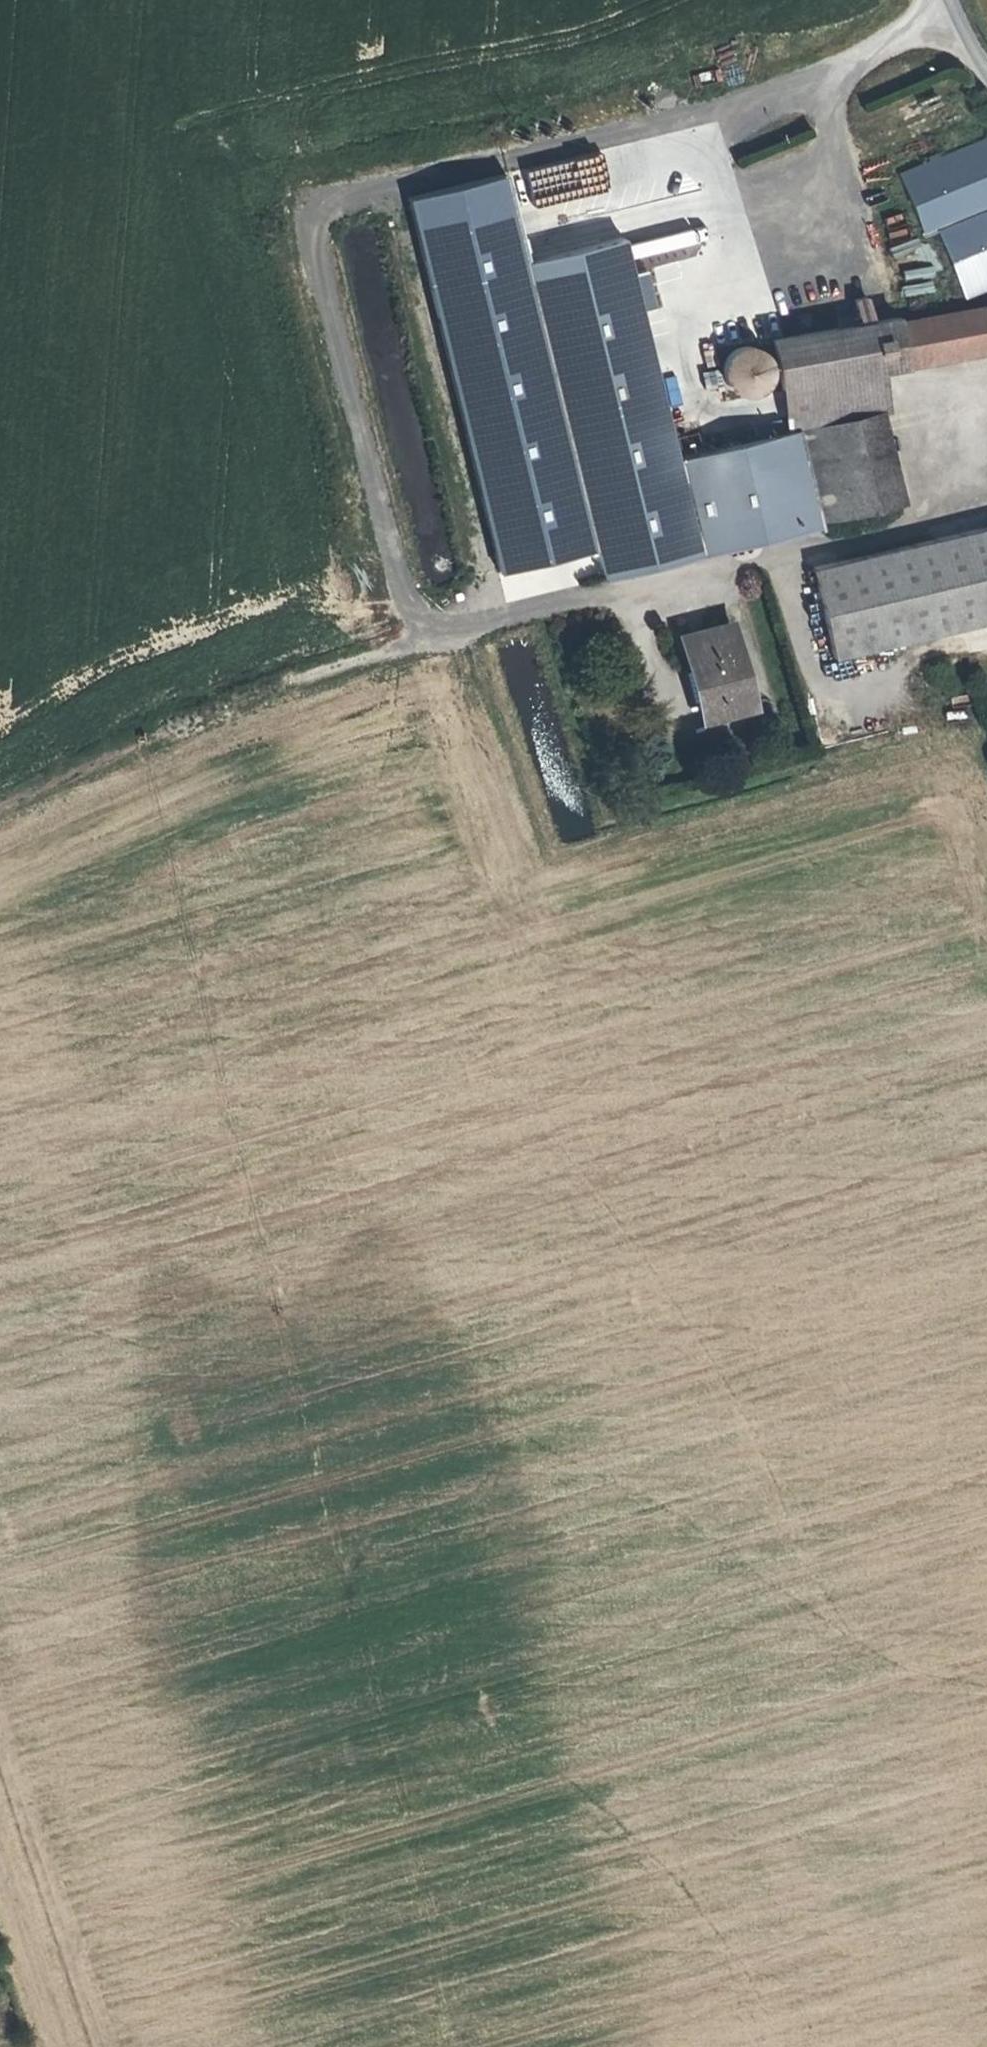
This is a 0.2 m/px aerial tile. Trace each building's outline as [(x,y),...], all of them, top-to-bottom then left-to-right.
[(919,225),(930,220),(963,296),(986,287),(986,142),(900,179),(919,225)] [(600,571),(819,520),(797,427),(787,428),(675,450),(624,232),(526,254),(600,571)] [(857,325),(871,322),(866,295),(854,298),(857,325)] [(905,365),(986,350),(986,306),(898,323),(905,365)] [(880,370),(905,365),(898,323),(897,318),(871,322),(857,325),(772,338),(787,428),(797,427),(880,412),(886,411),(880,370)] [(727,388),(736,393),(747,394),(758,390),(766,381),(769,370),(766,358),(758,350),(747,346),(737,346),(728,351),(722,359),(720,369),(722,379),(727,388)] [(901,501),(880,412),(803,429),(824,519),(901,501)] [(959,481),(962,510),(975,509),(971,480),(959,481)] [(812,567),(833,657),(986,620),(986,525),(812,567)] [(729,624),(682,637),(702,716),(750,704),(729,624)]
